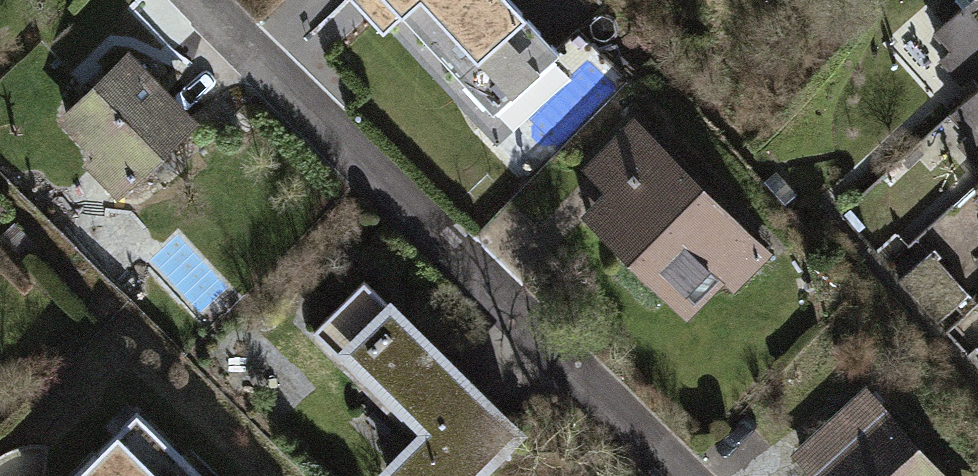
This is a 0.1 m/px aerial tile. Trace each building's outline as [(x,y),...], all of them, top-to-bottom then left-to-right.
[(499,0),(385,0),(363,22),(380,40),(492,151),(571,72),(499,0)] [(941,16),(977,50),(977,0),(956,0),(941,16)] [(173,55),(139,23),(75,89),(109,122),(99,132),(136,167),(209,90),(173,55)] [(965,90),(977,104),(977,78),(965,90)] [(773,247),(634,119),(590,167),(613,188),(586,218),(692,315),(724,280),(734,289),(773,247)] [(909,273),(933,317),(960,303),(936,259),(909,273)] [(365,295),(320,342),(425,441),(392,475),(490,475),(527,437),(445,359),(391,307),(385,313),(365,295)] [(882,355),(806,421),(820,437),(854,475),(977,475),(977,464),(882,355)] [(78,475),(191,475),(138,420),(78,475)]
